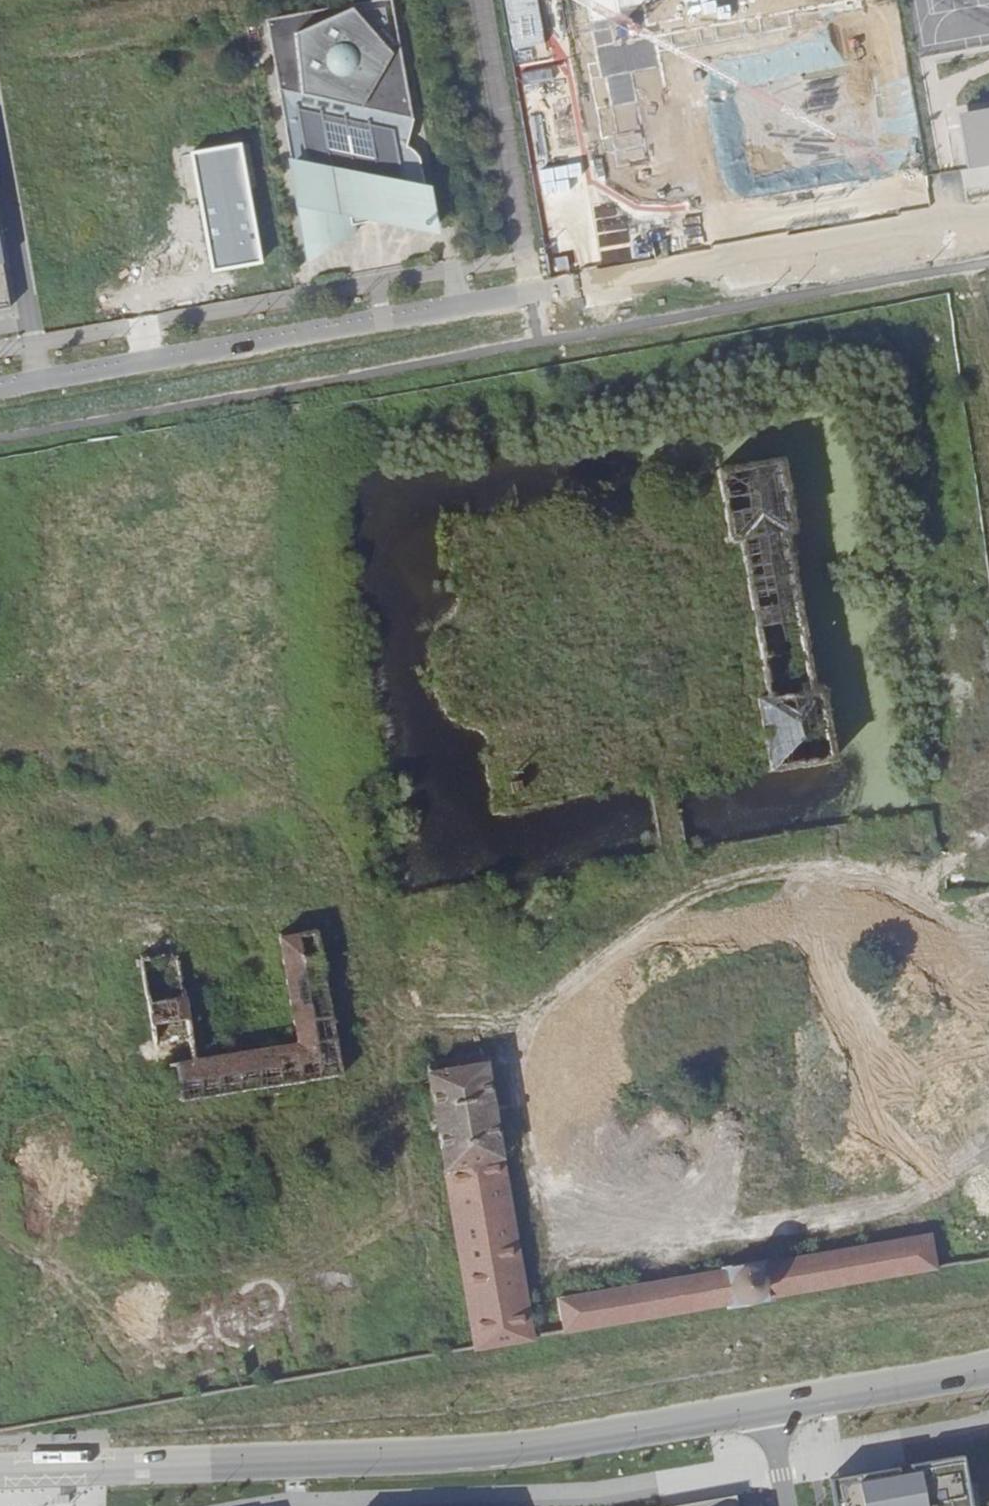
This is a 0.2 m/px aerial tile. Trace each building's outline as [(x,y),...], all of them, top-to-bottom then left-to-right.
[(288,93),(304,96),(364,108),(413,118),(390,0),(376,0),(277,19),(288,93)] [(629,156),(646,153),(648,167),(654,166),(657,182),(743,166),(747,185),(792,176),(789,158),(866,144),(863,126),(884,122),(881,109),(895,106),(876,0),(600,0),(629,156)] [(299,165),(425,191),(419,158),(413,155),(408,150),(406,145),(413,118),(364,108),(304,96),(288,93),(299,165)] [(968,167),(988,164),(988,105),(958,111),(968,167)] [(194,156),(214,270),(258,262),(238,148),(194,156)] [(432,231),(425,191),(299,165),(306,207),(315,258),(328,248),(341,240),(354,234),(369,230),(388,227),(405,226),(417,227),(432,231)] [(10,308),(2,263),(0,252),(0,310),(10,308)] [(753,697),(764,758),(766,770),(828,758),(814,681),(803,683),(776,532),(789,530),(776,460),(714,471),(715,478),(727,541),(736,539),(764,695),(753,697)] [(143,1001),(148,1015),(161,1092),(149,1095),(151,1108),(340,1074),(314,930),(276,937),(295,1042),(197,1059),(179,953),(137,960),(143,1001)] [(485,1063),(426,1074),(474,1348),(533,1338),(526,1301),(485,1063)] [(755,1299),(935,1268),(928,1232),(746,1263),(553,1297),(559,1333),(755,1299)] [(831,1478),(836,1505),(967,1505),(958,1456),(831,1478)] [(737,1496),(679,1505),(739,1505),(737,1496)]
